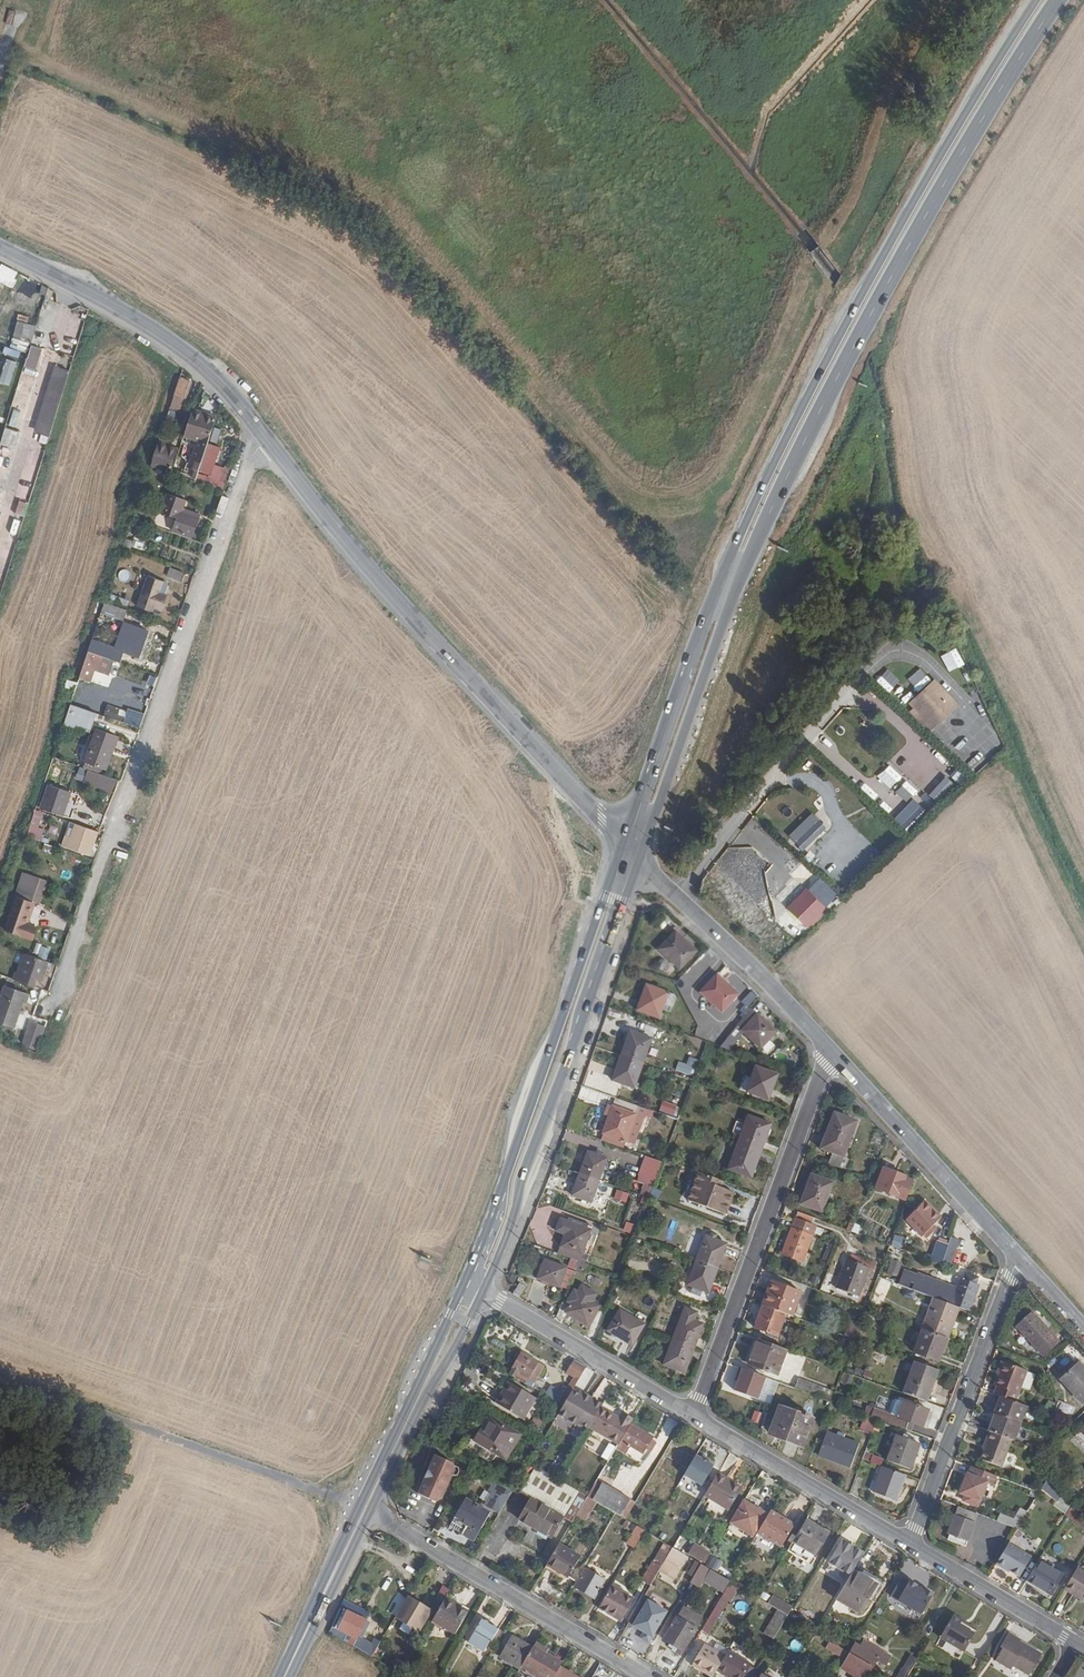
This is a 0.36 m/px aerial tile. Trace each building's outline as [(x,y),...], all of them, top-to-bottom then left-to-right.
[(0,263),(0,283),(9,288),(19,274),(0,262),(0,263)] [(11,337),(30,342),(34,325),(16,320),(11,337)] [(35,370),(41,349),(30,345),(24,367),(35,370)] [(3,347),(1,354),(18,358),(20,351),(3,347)] [(10,385),(15,361),(3,359),(0,375),(0,383),(10,385)] [(51,366),(33,432),(49,436),(67,370),(51,366)] [(189,379),(180,375),(172,397),(182,400),(189,379)] [(216,417),(193,410),(185,433),(209,441),(216,417)] [(3,429),(0,446),(13,448),(17,431),(3,429)] [(157,456),(153,454),(150,465),(171,472),(180,448),(161,441),(157,456)] [(223,490),(231,469),(213,462),(216,450),(207,446),(195,481),(223,490)] [(180,511),(181,507),(184,499),(166,493),(159,513),(176,519),(172,529),(192,535),(196,526),(198,518),(180,511)] [(200,513),(181,507),(180,511),(198,518),(200,513)] [(142,547),(149,526),(138,522),(135,530),(132,543),(142,547)] [(135,530),(129,528),(123,544),(131,546),(132,543),(135,530)] [(185,581),(188,572),(172,566),(170,575),(185,581)] [(163,594),(168,580),(148,573),(136,605),(155,611),(156,608),(161,610),(167,595),(163,594)] [(124,620),(128,599),(106,595),(101,615),(124,620)] [(137,654),(146,628),(134,624),(125,649),(137,654)] [(116,648),(91,640),(87,650),(113,659),(116,648)] [(956,647),(940,654),(948,670),(964,663),(956,647)] [(113,659),(87,650),(79,677),(86,680),(90,667),(108,672),(113,659)] [(934,678),(904,706),(929,733),(959,705),(934,678)] [(94,702),(100,704),(105,689),(99,687),(94,702)] [(108,702),(119,707),(122,700),(111,696),(108,702)] [(62,727),(88,735),(96,713),(69,704),(62,727)] [(127,707),(122,721),(131,724),(135,710),(127,707)] [(96,729),(86,759),(105,766),(115,735),(96,729)] [(973,771),(978,766),(965,752),(959,758),(973,771)] [(959,784),(966,774),(957,767),(950,777),(959,784)] [(122,780),(91,769),(88,781),(117,792),(122,780)] [(917,773),(913,778),(925,788),(929,783),(917,773)] [(945,776),(927,795),(936,803),(953,784),(945,776)] [(880,806),(894,817),(917,789),(903,778),(880,806)] [(64,798),(66,790),(49,784),(42,807),(62,814),(68,799),(64,798)] [(908,833),(927,813),(919,805),(900,826),(908,833)] [(38,828),(42,812),(33,810),(26,838),(40,841),(43,829),(38,828)] [(813,814),(805,822),(815,832),(823,824),(813,814)] [(97,830),(81,824),(74,845),(89,850),(90,848),(93,838),(97,830)] [(880,826),(871,841),(885,849),(894,834),(880,826)] [(798,847),(810,839),(805,833),(794,842),(798,847)] [(93,838),(90,848),(97,850),(100,841),(93,838)] [(47,879),(24,871),(5,929),(33,938),(37,926),(25,922),(33,900),(39,902),(47,879)] [(812,890),(794,906),(811,925),(829,908),(812,890)] [(697,952),(675,933),(660,950),(682,969),(697,952)] [(36,944),(33,954),(47,958),(50,947),(36,944)] [(39,980),(47,959),(23,952),(16,972),(39,980)] [(738,995),(717,975),(701,993),(723,1012),(738,995)] [(19,1008),(22,1002),(25,1002),(29,992),(5,984),(0,998),(0,1002),(19,1008)] [(672,994),(646,985),(637,1009),(658,1016),(663,1001),(672,1004),(675,997),(672,994)] [(19,1008),(0,1002),(0,1021),(14,1025),(19,1008)] [(776,1030),(750,1007),(737,1024),(766,1052),(774,1044),(768,1038),(776,1030)] [(22,1043),(36,1050),(44,1029),(29,1024),(22,1043)] [(622,1056),(643,1064),(652,1039),(631,1031),(622,1056)] [(635,1088),(643,1064),(622,1056),(614,1081),(635,1088)] [(676,1063),(675,1073),(690,1075),(691,1065),(676,1063)] [(768,1100),(777,1075),(757,1068),(748,1092),(768,1100)] [(675,1118),(679,1107),(662,1101),(658,1111),(675,1118)] [(635,1116),(613,1107),(604,1132),(625,1141),(635,1116)] [(828,1162),(839,1166),(856,1120),(834,1112),(822,1147),(832,1151),(828,1162)] [(739,1143),(762,1152),(772,1124),(749,1116),(739,1143)] [(752,1178),(762,1152),(739,1143),(729,1170),(752,1178)] [(588,1151),(580,1174),(600,1182),(609,1158),(588,1151)] [(639,1176),(655,1182),(662,1162),(647,1156),(639,1176)] [(620,1159),(618,1165),(631,1169),(633,1163),(620,1159)] [(905,1176),(884,1168),(877,1187),(898,1195),(905,1176)] [(734,1192),(716,1186),(712,1184),(714,1178),(698,1172),(688,1201),(725,1215),(734,1192)] [(600,1182),(580,1174),(573,1196),(593,1204),(600,1182)] [(839,1184),(812,1174),(801,1203),(828,1213),(839,1184)] [(613,1196),(616,1187),(605,1184),(602,1193),(613,1196)] [(616,1190),(613,1200),(625,1204),(629,1194),(616,1190)] [(941,1218),(927,1202),(909,1218),(927,1239),(934,1233),(930,1229),(941,1218)] [(816,1227),(819,1219),(798,1212),(782,1254),(802,1261),(812,1233),(821,1236),(823,1232),(826,1233),(827,1230),(816,1227)] [(582,1255),(591,1231),(560,1219),(555,1231),(566,1235),(561,1247),(582,1255)] [(850,1222),(847,1230),(858,1234),(860,1226),(850,1222)] [(900,1248),(903,1237),(894,1234),(890,1244),(900,1248)] [(706,1237),(697,1261),(717,1268),(726,1244),(706,1237)] [(960,1240),(951,1237),(949,1245),(943,1260),(942,1263),(950,1266),(960,1240)] [(943,1260),(949,1245),(939,1241),(933,1255),(943,1260)] [(872,1269),(874,1264),(851,1255),(849,1260),(847,1259),(837,1287),(858,1296),(869,1268),(872,1269)] [(891,1258),(887,1271),(897,1275),(901,1262),(891,1258)] [(566,1269),(546,1261),(539,1279),(559,1287),(566,1269)] [(717,1268),(697,1261),(687,1285),(708,1293),(717,1268)] [(912,1290),(936,1299),(945,1302),(958,1307),(969,1310),(978,1285),(975,1283),(977,1277),(966,1272),(963,1279),(960,1278),(956,1288),(918,1274),(912,1290)] [(773,1280),(763,1305),(785,1313),(793,1316),(801,1291),(773,1280)] [(519,1281),(513,1295),(519,1298),(526,1284),(519,1281)] [(599,1302),(576,1293),(568,1313),(591,1322),(599,1302)] [(925,1329),(947,1337),(958,1307),(945,1302),(936,1299),(925,1329)] [(785,1313),(763,1305),(756,1326),(778,1334),(785,1313)] [(672,1341),(694,1349),(702,1325),(692,1321),(695,1313),(683,1309),(672,1341)] [(873,1312),(868,1310),(864,1320),(869,1322),(873,1312)] [(641,1323),(615,1313),(607,1336),(632,1346),(641,1323)] [(1048,1330),(1033,1313),(1017,1327),(1043,1357),(1058,1344),(1047,1331),(1048,1330)] [(847,1336),(855,1339),(861,1323),(853,1320),(847,1336)] [(939,1360),(947,1337),(925,1329),(923,1328),(914,1351),(939,1360)] [(779,1375),(788,1350),(757,1339),(748,1363),(779,1375)] [(685,1372),(694,1349),(672,1341),(663,1364),(685,1372)] [(522,1352),(509,1374),(515,1377),(518,1373),(534,1382),(544,1365),(522,1352)] [(586,1367),(574,1360),(567,1372),(575,1377),(579,1379),(586,1367)] [(998,1385),(995,1393),(1001,1395),(1004,1396),(1011,1399),(1015,1400),(1027,1369),(1004,1360),(995,1384),(998,1385)] [(927,1401),(938,1369),(916,1361),(904,1393),(927,1401)] [(1079,1362),(1061,1378),(1083,1403),(1083,1368),(1079,1362)] [(870,1379),(875,1372),(866,1366),(861,1372),(870,1379)] [(758,1399),(766,1377),(740,1367),(737,1375),(740,1377),(738,1381),(735,1391),(758,1399)] [(849,1384),(851,1374),(842,1372),(840,1381),(849,1384)] [(579,1379),(575,1377),(569,1387),(573,1390),(579,1379)] [(798,1377),(795,1386),(829,1399),(832,1390),(798,1377)] [(536,1399),(509,1382),(496,1403),(522,1420),(536,1399)] [(569,1387),(558,1404),(563,1406),(572,1390),(573,1390),(569,1387)] [(563,1406),(558,1414),(577,1425),(578,1423),(589,1429),(590,1427),(602,1408),(603,1405),(585,1395),(583,1397),(572,1390),(563,1406)] [(1004,1396),(1001,1395),(994,1412),(996,1413),(1004,1396)] [(1027,1405),(1023,1403),(1015,1400),(1011,1399),(1004,1396),(996,1413),(1020,1422),(1027,1405)] [(909,1422),(914,1424),(922,1427),(929,1409),(904,1401),(898,1417),(875,1408),(872,1416),(878,1419),(907,1429),(909,1422)] [(805,1416),(781,1406),(771,1433),(804,1445),(813,1419),(809,1418),(811,1413),(806,1412),(805,1416)] [(590,1427),(618,1444),(633,1419),(623,1413),(619,1418),(602,1408),(590,1427)] [(1014,1439),(1020,1422),(996,1413),(989,1429),(1012,1438),(1014,1439)] [(860,1430),(872,1434),(878,1419),(872,1416),(866,1414),(860,1430)] [(1057,1436),(1071,1423),(1054,1417),(1048,1432),(1057,1436)] [(506,1459),(521,1435),(495,1419),(488,1430),(484,1428),(476,1441),(506,1459)] [(1071,1437),(1082,1449),(1083,1446),(1083,1425),(1071,1437)] [(645,1449),(651,1440),(652,1438),(631,1426),(622,1442),(642,1454),(645,1449)] [(1006,1446),(1010,1437),(986,1428),(983,1436),(981,1435),(974,1455),(979,1457),(977,1462),(992,1468),(1001,1444),(1006,1446)] [(837,1437),(827,1432),(819,1455),(851,1467),(860,1445),(845,1439),(846,1436),(839,1433),(837,1437)] [(921,1443),(899,1434),(889,1459),(911,1468),(921,1443)] [(655,1443),(651,1440),(645,1449),(650,1452),(655,1443)] [(431,1453),(415,1493),(439,1503),(455,1462),(431,1453)] [(872,1454),(870,1461),(880,1465),(883,1457),(872,1454)] [(561,1516),(571,1522),(587,1496),(559,1479),(530,1462),(517,1484),(515,1488),(531,1498),(561,1516)] [(670,1471),(663,1483),(684,1496),(699,1471),(691,1466),(690,1469),(680,1463),(674,1473),(670,1471)] [(991,1473),(972,1465),(961,1492),(980,1500),(991,1473)] [(467,1473),(487,1486),(492,1479),(471,1466),(467,1473)] [(897,1499),(906,1474),(885,1466),(875,1491),(897,1499)] [(663,1477),(655,1472),(647,1486),(655,1490),(663,1477)] [(742,1489),(718,1474),(705,1495),(729,1511),(742,1489)] [(499,1483),(513,1491),(515,1488),(517,1484),(504,1477),(499,1483)] [(587,1496),(597,1502),(606,1485),(597,1480),(587,1496)] [(1039,1488),(1064,1510),(1071,1501),(1046,1480),(1039,1488)] [(597,1502),(617,1513),(620,1515),(630,1500),(606,1485),(597,1502)] [(507,1502),(502,1509),(519,1519),(531,1498),(515,1488),(513,1491),(507,1502)] [(475,1540),(491,1513),(466,1498),(455,1517),(468,1525),(462,1532),(475,1540)] [(494,1508),(500,1513),(502,1509),(507,1502),(500,1498),(494,1508)] [(531,1498),(519,1519),(529,1525),(520,1540),(539,1551),(548,1537),(550,1538),(561,1516),(531,1498)] [(630,1500),(620,1515),(625,1519),(635,1503),(630,1500)] [(695,1509),(697,1505),(691,1500),(688,1505),(695,1509)] [(766,1515),(744,1502),(732,1523),(754,1536),(766,1515)] [(1083,1522),(1083,1516),(1077,1508),(1073,1504),(1066,1514),(1078,1527),(1083,1522)] [(980,1514),(960,1506),(950,1533),(952,1541),(961,1544),(963,1540),(968,1542),(980,1514)] [(797,1523),(773,1508),(759,1531),(783,1546),(797,1523)] [(1018,1529),(1024,1519),(1018,1516),(1012,1526),(1018,1529)] [(828,1535),(805,1521),(788,1550),(813,1565),(817,1558),(815,1556),(828,1535)] [(645,1530),(640,1527),(628,1544),(635,1548),(645,1530)] [(693,1542),(687,1554),(705,1563),(711,1552),(693,1542)] [(850,1575),(862,1554),(842,1542),(829,1562),(850,1575)] [(644,1579),(652,1583),(662,1567),(674,1547),(667,1543),(657,1559),(656,1558),(644,1579)] [(1010,1571),(1020,1577),(1032,1557),(1009,1543),(997,1564),(1004,1569),(1005,1568),(1010,1571)] [(558,1545),(547,1563),(570,1577),(580,1559),(558,1545)] [(674,1547),(662,1567),(678,1577),(690,1557),(674,1547)] [(707,1564),(717,1570),(722,1562),(713,1556),(707,1564)] [(1063,1576),(1038,1561),(1027,1579),(1052,1594),(1063,1576)] [(709,1568),(707,1567),(698,1562),(691,1574),(695,1577),(693,1578),(701,1582),(709,1568)] [(1077,1568),(1065,1589),(1073,1594),(1075,1591),(1081,1595),(1083,1597),(1083,1572),(1077,1568)] [(604,1581),(585,1570),(575,1587),(594,1598),(604,1581)] [(863,1575),(854,1570),(837,1598),(861,1612),(881,1580),(865,1570),(863,1575)] [(923,1613),(933,1590),(898,1575),(888,1598),(923,1613)] [(717,1587),(725,1592),(731,1581),(730,1581),(723,1576),(717,1587)] [(611,1587),(609,1591),(620,1598),(621,1596),(622,1594),(611,1587)] [(609,1591),(597,1611),(610,1619),(612,1617),(622,1623),(634,1604),(621,1596),(620,1598),(609,1591)] [(432,1610),(408,1596),(397,1615),(421,1629),(432,1610)] [(773,1596),(768,1603),(778,1609),(782,1602),(773,1596)] [(468,1612),(446,1599),(434,1620),(455,1633),(468,1612)] [(345,1600),(330,1631),(339,1635),(373,1657),(375,1653),(382,1641),(375,1637),(372,1643),(363,1638),(370,1623),(366,1620),(369,1613),(345,1600)] [(788,1615),(792,1608),(782,1602),(778,1609),(788,1615)] [(788,1615),(778,1609),(765,1633),(774,1638),(788,1615)] [(699,1624),(679,1612),(663,1640),(670,1644),(667,1649),(679,1657),(699,1624)] [(712,1612),(703,1627),(710,1631),(719,1617),(712,1612)] [(838,1612),(833,1615),(840,1627),(845,1623),(838,1612)] [(969,1653),(980,1635),(959,1624),(962,1619),(954,1614),(941,1636),(969,1653)] [(612,1617),(610,1619),(621,1626),(622,1623),(612,1617)] [(485,1652),(500,1628),(483,1618),(469,1642),(485,1652)] [(959,1624),(980,1635),(982,1631),(962,1619),(959,1624)] [(817,1632),(811,1629),(807,1635),(813,1639),(817,1632)] [(817,1632),(813,1639),(842,1656),(846,1650),(817,1632)] [(1022,1641),(1009,1632),(1000,1648),(1002,1650),(996,1661),(1011,1670),(1013,1667),(1029,1676),(1041,1655),(1020,1643),(1022,1641)] [(502,1657),(521,1668),(522,1667),(533,1649),(513,1637),(502,1657)] [(689,1662),(712,1676),(715,1670),(724,1655),(701,1641),(689,1662)] [(860,1647),(855,1644),(851,1651),(874,1664),(876,1660),(886,1666),(891,1657),(864,1641),(860,1647)] [(534,1646),(545,1653),(546,1650),(535,1644),(534,1646)] [(538,1676),(555,1676),(561,1666),(563,1664),(545,1653),(534,1646),(533,1649),(522,1667),(538,1676)] [(715,1670),(727,1676),(743,1676),(751,1665),(751,1663),(728,1649),(724,1655),(715,1670)] [(849,1651),(846,1650),(842,1656),(845,1658),(840,1665),(860,1676),(866,1676),(873,1666),(849,1651)] [(375,1653),(373,1657),(393,1669),(402,1674),(407,1667),(395,1660),(393,1663),(375,1653)] [(913,1654),(899,1676),(905,1676),(918,1657),(913,1654)] [(756,1668),(751,1665),(743,1676),(751,1676),(756,1668)] [(768,1665),(762,1676),(788,1676),(768,1665)] [(561,1666),(555,1676),(580,1676),(561,1666)]
